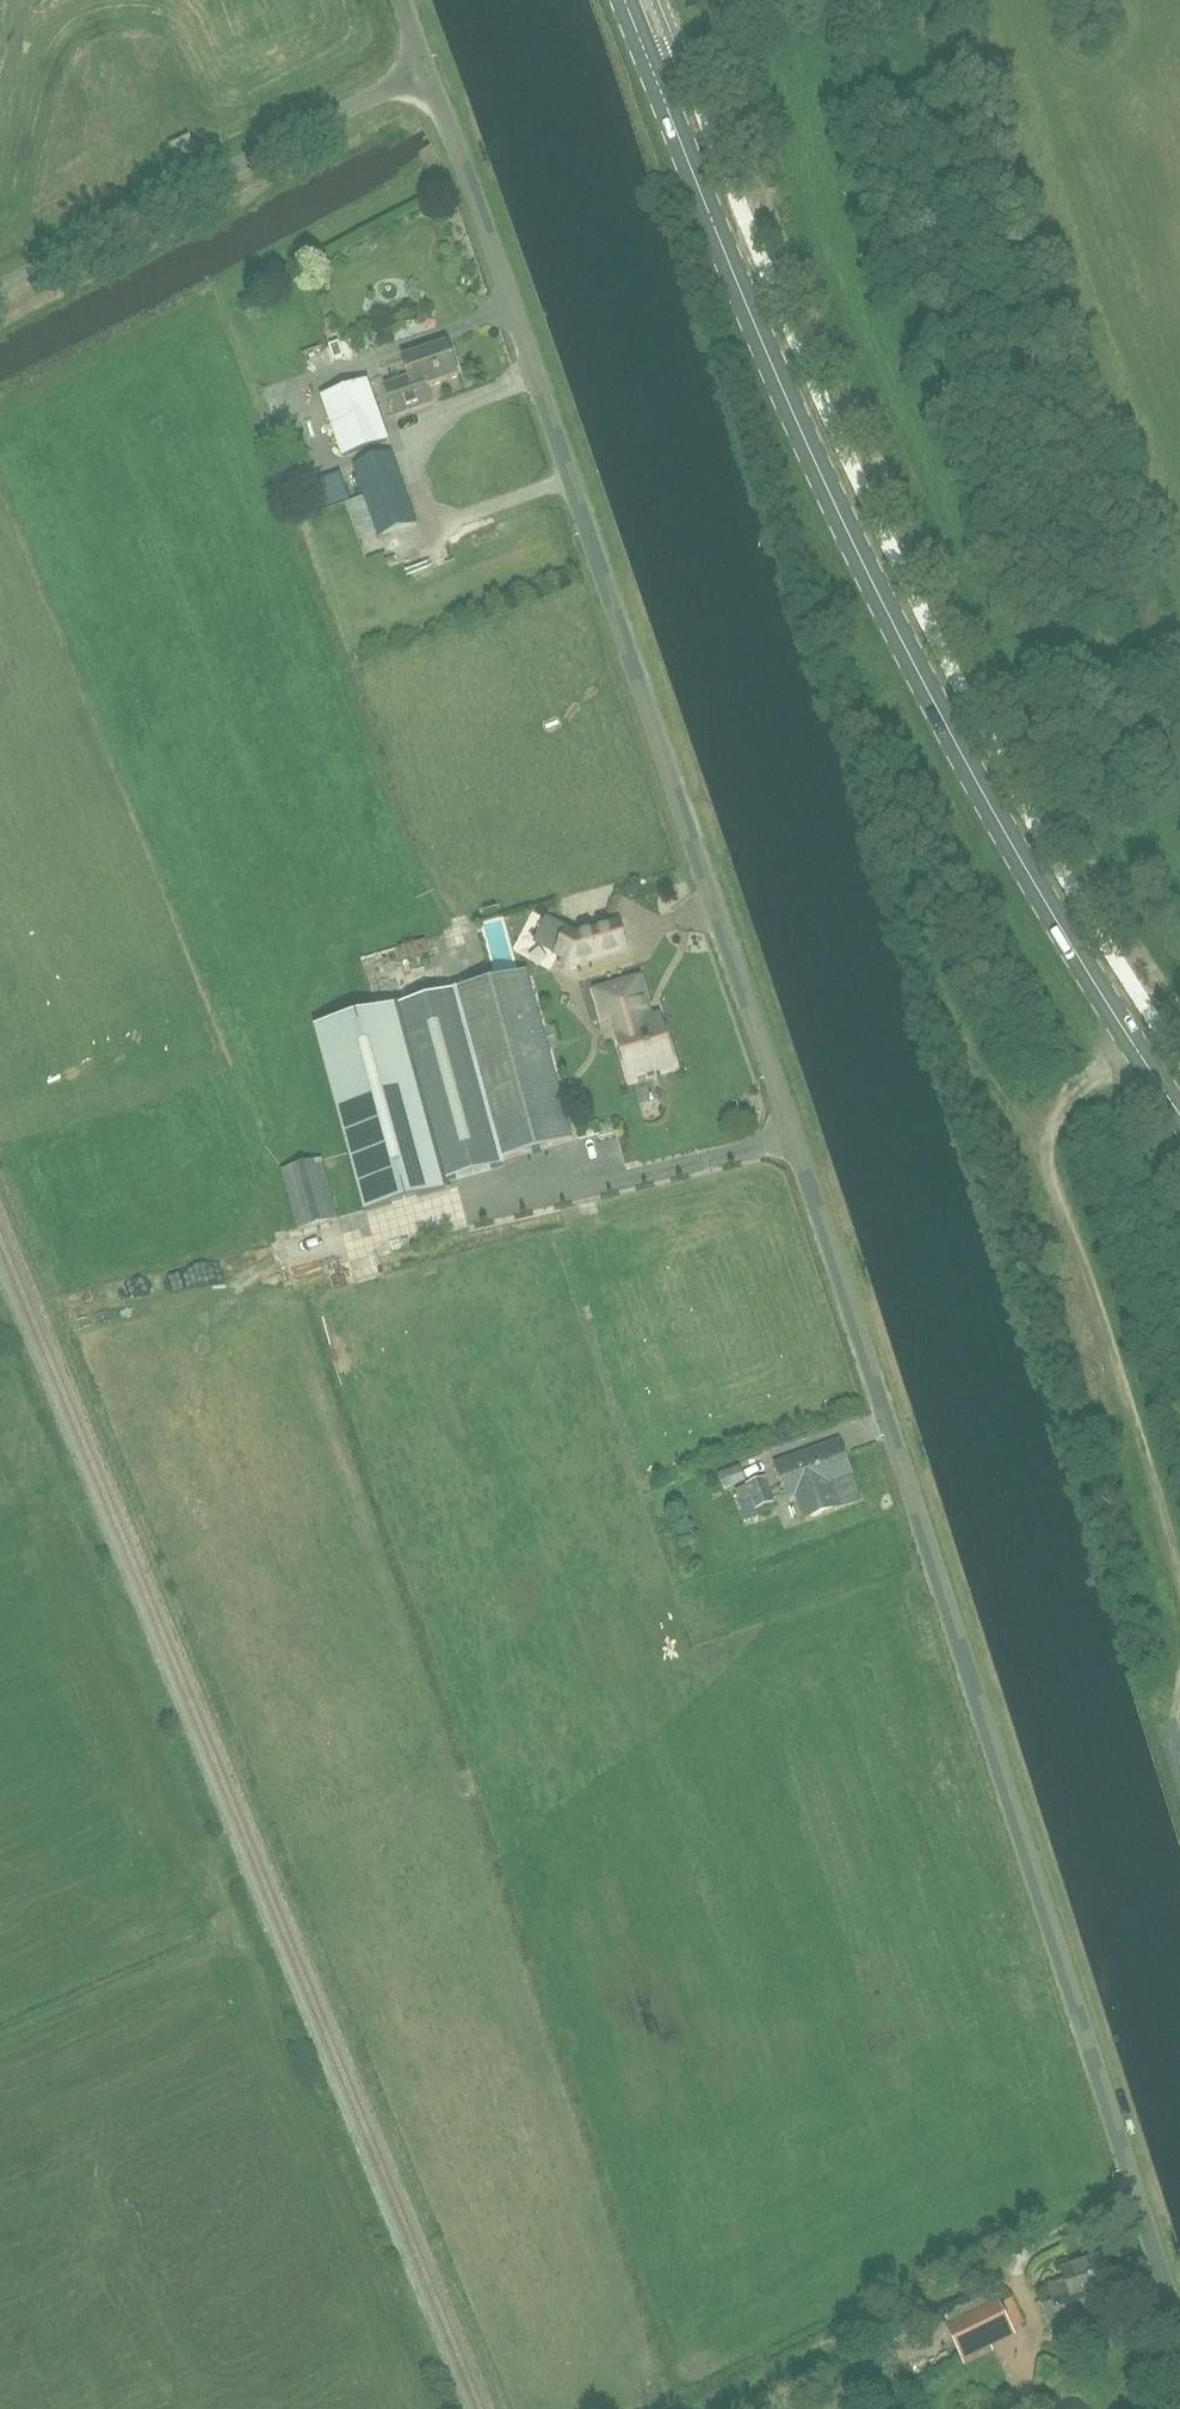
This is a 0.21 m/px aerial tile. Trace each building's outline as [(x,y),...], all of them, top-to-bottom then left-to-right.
[(176,160),(194,151),(187,137),(169,146),(176,160)] [(422,389),(459,376),(448,344),(402,360),(409,378),(384,386),(395,417),(432,404),(432,402),(427,404),(422,389)] [(345,462),(388,448),(367,385),(324,399),(345,462)] [(379,537),(417,524),(392,454),(354,467),(379,537)] [(627,950),(619,923),(576,935),(547,919),(535,942),(564,958),(567,968),(627,950)] [(503,1168),(501,1159),(573,1140),(527,972),(397,1007),(444,1184),(503,1168)] [(603,1019),(612,1017),(630,1077),(674,1064),(659,1013),(651,1016),(639,978),(595,991),(603,1019)] [(365,1211),(445,1190),(395,1007),(316,1029),(365,1211)] [(338,1219),(322,1160),(282,1171),(298,1230),(338,1219)] [(388,1236),(382,1215),(351,1223),(357,1244),(388,1236)] [(830,1482),(852,1474),(840,1441),(776,1465),(788,1497),(797,1494),(806,1519),(839,1507),(830,1482)] [(740,1465),(718,1474),(724,1490),(746,1481),(740,1465)] [(757,1509),(774,1503),(766,1478),(748,1484),(748,1485),(753,1498),(757,1509)] [(748,1485),(735,1490),(740,1503),(753,1498),(748,1485)] [(1104,2311),(1099,2295),(1116,2290),(1105,2255),(1063,2269),(1066,2280),(1049,2286),(1062,2325),(1104,2311)] [(999,2305),(950,2329),(963,2355),(1011,2331),(999,2305)]
